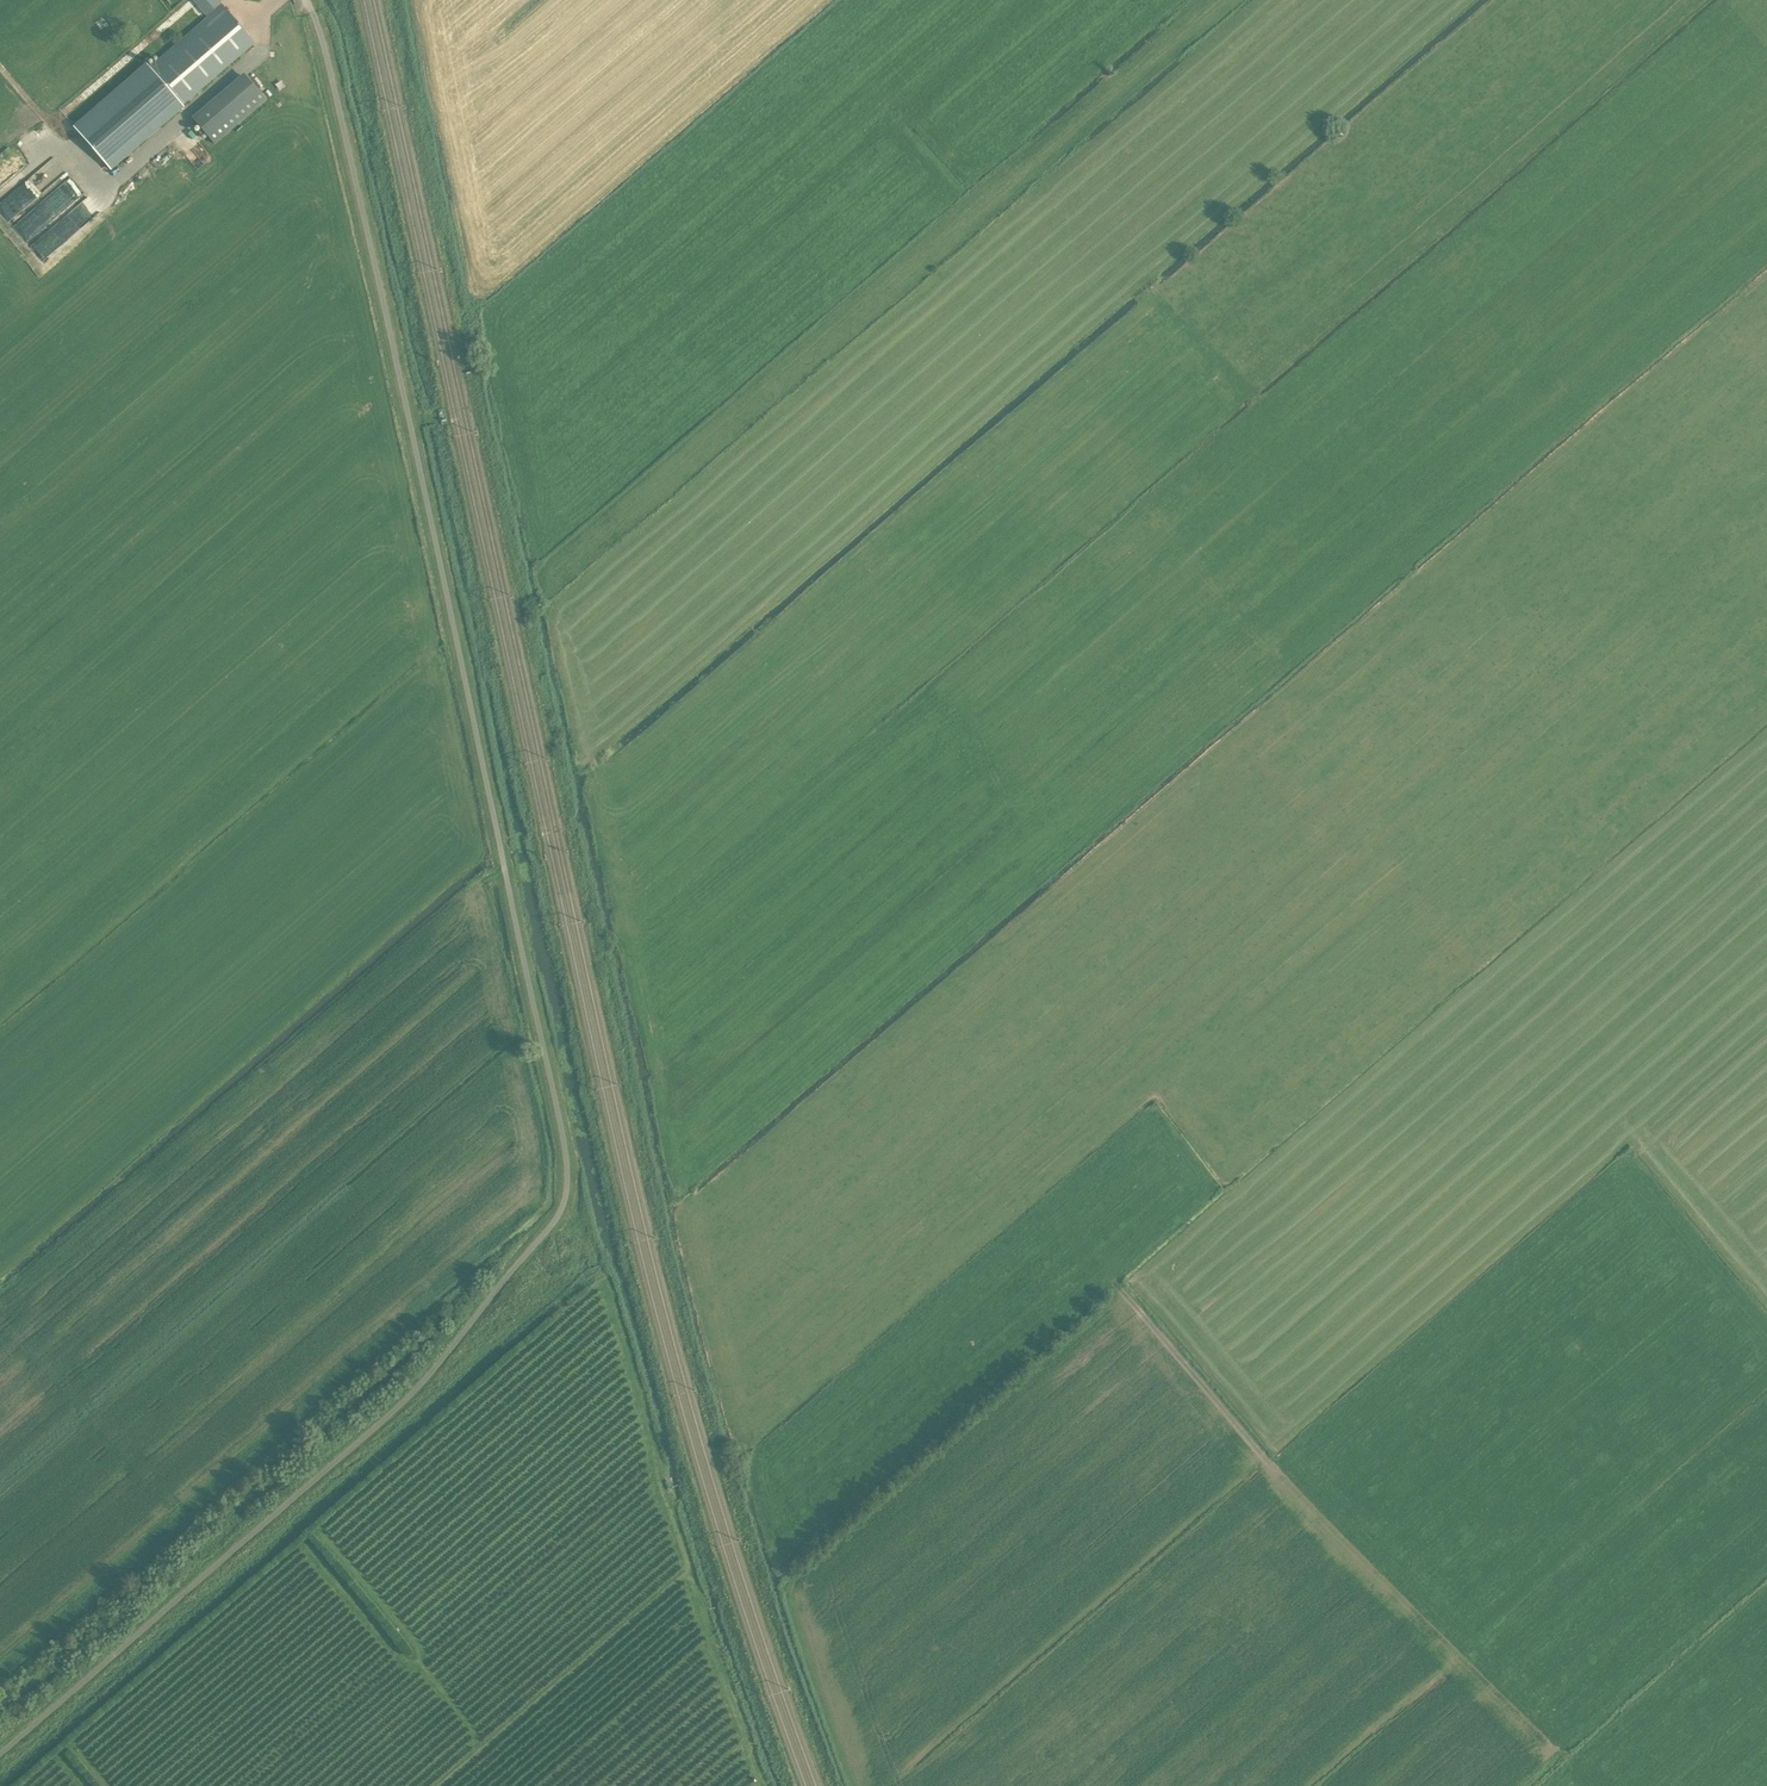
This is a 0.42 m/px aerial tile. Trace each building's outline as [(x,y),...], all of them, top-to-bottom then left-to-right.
[(217,0),(194,0),(206,15),(207,14),(208,16),(150,67),(146,63),(73,126),(111,170),(184,107),(182,105),(254,43),(222,5),(221,5),(219,3),(220,3),(217,0)] [(266,99),(246,77),(195,121),(214,143),(266,99)] [(16,189),(0,206),(0,209),(11,219),(28,200),(16,189)] [(48,231),(57,240),(66,232),(68,232),(75,225),(79,225),(79,217),(83,217),(93,208),(93,202),(84,191),(60,213),(61,201),(56,201),(51,195),(41,205),(41,212),(37,215),(34,215),(32,217),(24,217),(15,225),(23,234),(38,235),(34,230),(35,225),(42,225),(47,231),(48,231)] [(99,211),(83,228),(89,234),(105,216),(99,211)]
